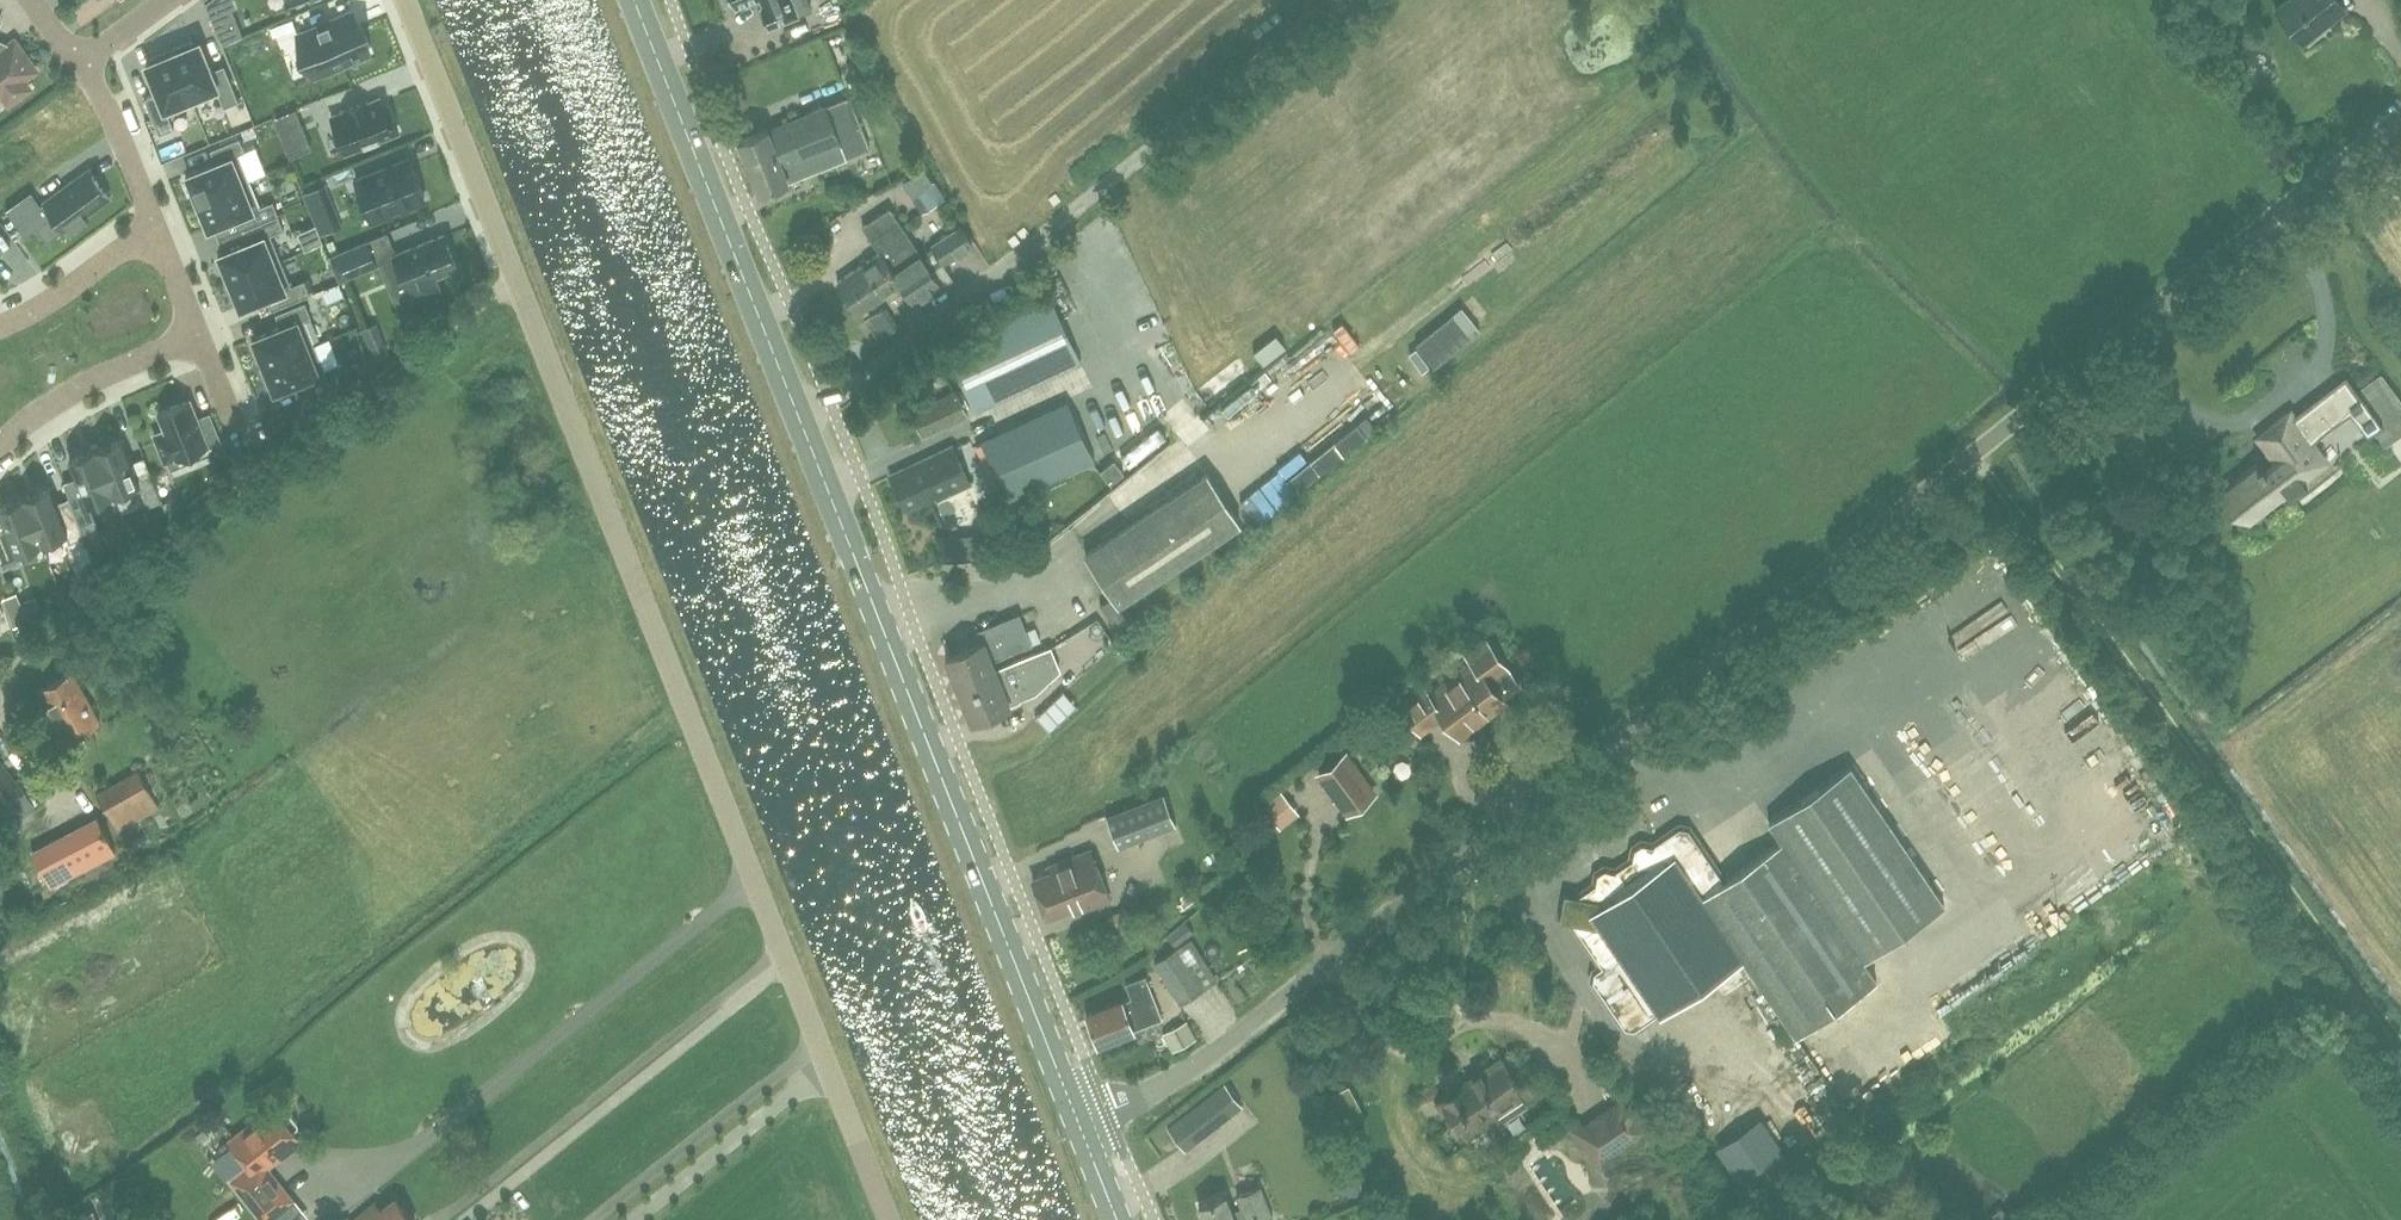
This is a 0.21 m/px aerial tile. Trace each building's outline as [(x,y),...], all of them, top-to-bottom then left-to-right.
[(230,0),(211,0),(206,3),(209,10),(231,2),(230,0)] [(764,5),(761,7),(768,26),(798,14),(793,0),(762,0),(764,5)] [(2344,10),(2335,0),(2289,0),(2273,13),(2301,46),(2344,10)] [(352,13),(299,35),(315,74),(368,52),(352,13)] [(2,95),(9,103),(29,88),(23,80),(36,70),(15,41),(3,50),(0,49),(0,96),(2,95)] [(173,53),(194,104),(219,94),(224,107),(239,101),(224,65),(211,71),(199,42),(194,44),(193,41),(177,47),(178,51),(173,53)] [(194,104),(173,53),(167,55),(166,52),(150,58),(151,62),(146,64),(158,93),(145,98),(159,133),(174,127),(169,114),(194,104)] [(380,97),(366,103),(365,100),(346,107),(347,110),(332,117),(346,152),(398,131),(389,106),(385,108),(380,97)] [(869,149),(848,97),(768,129),(768,128),(741,139),(741,138),(739,139),(740,142),(741,142),(760,189),(759,189),(760,193),(762,192),(847,158),(869,149)] [(192,196),(196,195),(198,201),(249,180),(238,153),(245,151),(240,137),(211,149),(216,162),(187,174),(189,179),(186,180),(192,196)] [(409,159),(356,180),(372,219),(425,198),(409,159)] [(69,226),(72,230),(89,217),(86,213),(109,197),(89,170),(72,182),(71,181),(59,190),(60,191),(42,204),(32,191),(6,209),(25,236),(37,227),(54,215),(65,229),(69,226)] [(203,223),(207,222),(209,227),(237,215),(243,229),(279,214),(273,201),(260,206),(249,180),(198,201),(200,206),(197,207),(203,223)] [(934,182),(916,194),(926,209),(944,197),(934,182)] [(921,257),(920,256),(898,223),(889,209),(862,228),(881,255),(839,285),(850,301),(881,280),(883,283),(921,257)] [(230,280),(281,259),(271,234),(284,229),(279,214),(243,229),(248,242),(219,254),(221,259),(218,260),(225,276),(228,275),(230,280)] [(1553,233),(1562,243),(1578,230),(1569,220),(1553,233)] [(930,249),(941,265),(943,265),(943,266),(973,246),(960,227),(930,247),(931,249),(930,249)] [(434,275),(456,266),(444,235),(395,255),(395,256),(411,297),(438,286),(434,275)] [(377,265),(377,264),(367,241),(332,255),(342,279),(377,265)] [(931,272),(941,265),(930,249),(920,256),(921,257),(883,283),(881,280),(850,301),(860,316),(903,287),(916,306),(942,289),(931,272)] [(281,259),(230,280),(232,286),(229,287),(235,303),(239,302),(241,307),(266,297),(271,310),(311,294),(305,279),(291,285),(281,259)] [(976,411),(1081,362),(1052,300),(947,349),(976,411)] [(265,366),(315,345),(304,318),(311,316),(305,301),(276,313),(281,326),(253,337),(256,345),(253,346),(259,362),(263,360),(265,366)] [(325,368),(315,345),(265,366),(266,368),(262,369),(268,385),(272,384),(275,391),(302,379),(312,404),(341,381),(334,365),(325,368)] [(1416,370),(1405,381),(1420,397),(1445,372),(1433,359),(1426,366),(1410,350),(1403,357),(1416,370)] [(1298,359),(1261,388),(1271,401),(1308,372),(1298,359)] [(2382,423),(2400,409),(2400,400),(2381,373),(2358,391),(2364,400),(2382,423)] [(1389,412),(1407,395),(1387,375),(1370,392),(1389,412)] [(1230,409),(1242,424),(1266,405),(1254,389),(1230,409)] [(921,435),(932,430),(967,414),(957,391),(911,413),(921,435)] [(159,412),(166,430),(155,434),(165,461),(194,450),(199,463),(226,453),(220,438),(207,443),(190,400),(159,412)] [(2247,509),(2280,483),(2288,494),(2305,481),(2296,469),(2317,453),(2309,443),(2316,437),(2312,432),(2328,420),(2313,400),(2291,417),(2288,413),(2270,427),(2276,435),(2264,444),(2276,459),(2265,468),(2260,461),(2229,485),(2247,509)] [(2364,400),(2349,411),(2367,435),(2382,423),(2364,400)] [(1007,500),(1071,470),(1094,460),(1067,401),(980,441),(1007,500)] [(116,499),(142,489),(138,480),(152,475),(145,457),(131,462),(122,438),(96,449),(116,499)] [(937,499),(970,484),(953,446),(890,476),(906,511),(936,496),(937,499)] [(96,449),(70,459),(83,492),(70,497),(76,514),(90,509),(116,499),(96,449)] [(1101,470),(1110,482),(1123,472),(1114,460),(1101,470)] [(1241,522),(1207,473),(1088,557),(1115,596),(1100,607),(1117,632),(1129,624),(1118,609),(1241,522)] [(1272,505),(1259,481),(1242,491),(1256,514),(1272,505)] [(70,497),(56,502),(50,487),(24,497),(41,540),(41,541),(43,547),(69,538),(71,543),(85,537),(76,514),(70,497)] [(1268,525),(1296,502),(1288,492),(1260,515),(1268,525)] [(0,507),(0,511),(3,520),(0,522),(0,562),(3,569),(13,565),(12,565),(22,561),(17,550),(41,541),(41,540),(24,497),(0,507)] [(99,532),(85,537),(90,549),(103,543),(99,532)] [(949,557),(963,556),(961,536),(947,537),(949,557)] [(41,612),(35,597),(20,603),(16,594),(5,599),(14,624),(34,617),(42,614),(41,612)] [(1003,689),(998,678),(989,655),(998,652),(1000,656),(1031,644),(1019,614),(978,631),(982,641),(945,656),(965,704),(1003,689)] [(1473,720),(1497,702),(1500,706),(1522,689),(1487,642),(1468,657),(1473,664),(1430,697),(1425,689),(1401,707),(1420,732),(1443,715),(1459,737),(1476,724),(1473,720)] [(1003,689),(965,704),(972,721),(1010,706),(1009,703),(1035,693),(1034,690),(1040,688),(1059,670),(1050,648),(1004,667),(1007,674),(998,678),(1003,689)] [(68,740),(72,738),(75,739),(79,737),(80,733),(100,723),(72,671),(40,688),(48,703),(38,708),(51,732),(60,726),(68,740)] [(1348,813),(1374,794),(1345,755),(1319,774),(1348,813)] [(34,805),(0,762),(0,812),(10,825),(34,805)] [(1945,904),(1849,765),(1769,820),(1782,840),(1725,879),(1689,827),(1679,825),(1653,843),(1642,841),(1633,847),(1631,859),(1616,869),(1605,867),(1596,872),(1595,884),(1575,897),(1580,904),(1577,916),(1571,921),(1601,966),(1594,971),(1592,981),(1626,1029),(1635,1030),(1742,957),(1797,1035),(1877,980),(1864,960),(1945,904)] [(119,830),(159,807),(138,769),(97,793),(119,830)] [(1288,828),(1310,816),(1297,791),(1274,803),(1288,828)] [(1118,849),(1138,841),(1175,827),(1163,794),(1106,816),(1118,849)] [(51,888),(116,855),(97,818),(32,852),(51,888)] [(1074,913),(1109,899),(1089,850),(1048,866),(1050,871),(1032,878),(1047,918),(1072,908),(1074,913)] [(1180,1003),(1216,980),(1191,940),(1155,964),(1180,1003)] [(1098,1046),(1165,1022),(1148,977),(1127,985),(1132,999),(1087,1016),(1098,1046)] [(1200,1017),(1171,1035),(1184,1054),(1212,1036),(1200,1017)] [(1508,1066),(1500,1054),(1461,1081),(1463,1084),(1459,1087),(1456,1083),(1442,1093),(1444,1096),(1433,1104),(1443,1118),(1446,1115),(1452,1123),(1454,1122),(1467,1141),(1492,1124),(1487,1118),(1490,1116),(1502,1124),(1529,1105),(1526,1101),(1550,1084),(1532,1059),(1517,1070),(1512,1063),(1508,1066)] [(1186,1151),(1243,1106),(1224,1082),(1167,1127),(1186,1151)] [(1349,1085),(1333,1093),(1340,1108),(1356,1100),(1349,1085)] [(1596,1158),(1641,1128),(1622,1100),(1578,1130),(1596,1158)] [(1748,1101),(1730,1113),(1737,1124),(1756,1112),(1748,1101)] [(275,1108),(232,1142),(252,1166),(234,1181),(265,1219),(268,1219),(293,1199),(268,1168),(302,1141),(293,1130),(298,1126),(299,1123),(291,1113),(288,1112),(282,1117),(275,1108)] [(1261,1187),(1239,1197),(1244,1208),(1233,1213),(1225,1196),(1198,1208),(1203,1219),(1270,1219),(1275,1218),(1261,1187)] [(394,1196),(380,1207),(378,1204),(358,1219),(413,1219),(394,1196)]
